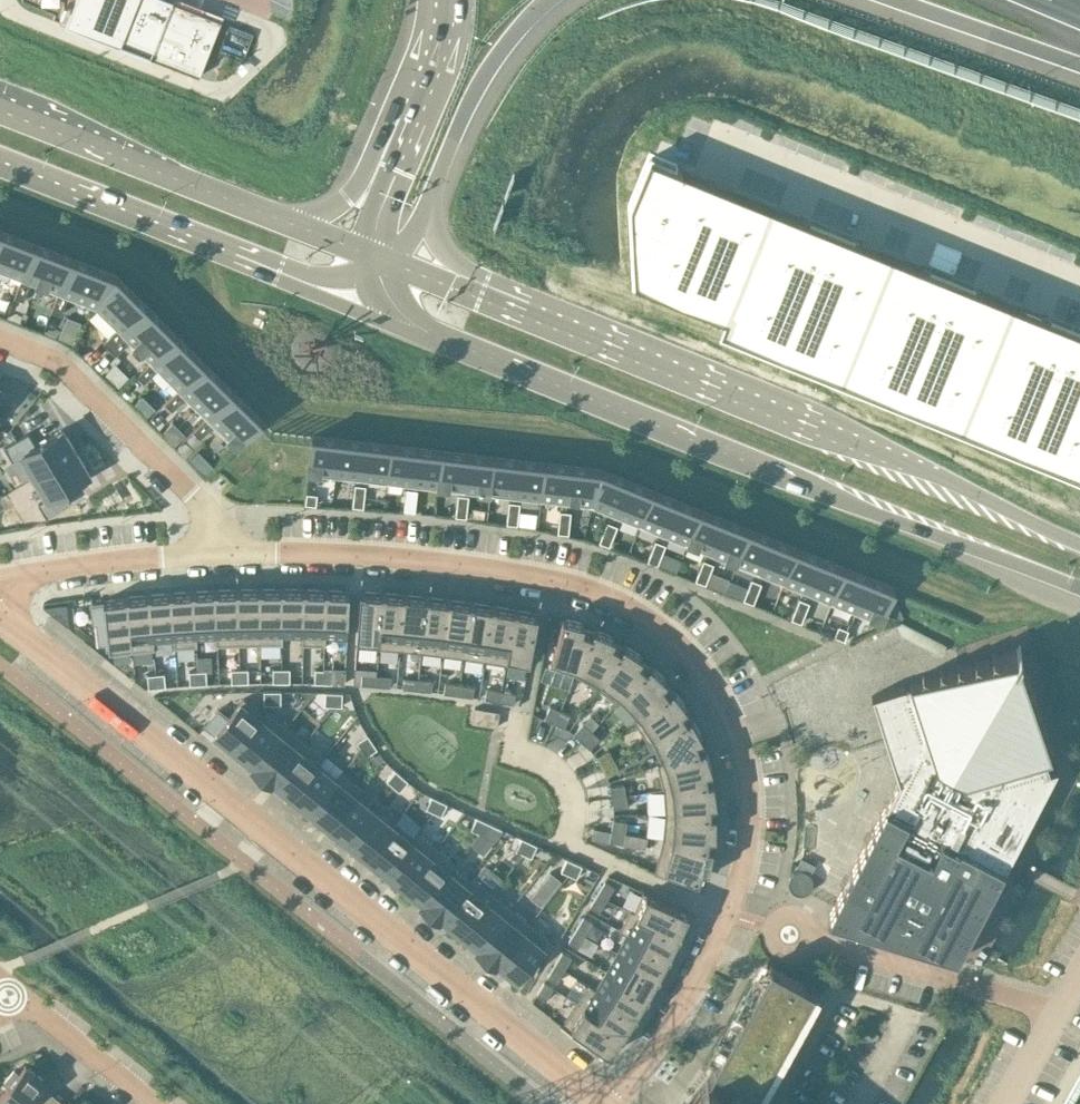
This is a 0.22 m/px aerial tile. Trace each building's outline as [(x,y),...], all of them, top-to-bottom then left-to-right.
[(79,27),(150,55),(200,74),(221,18),(175,0),(89,0),(79,27)] [(631,203),(635,280),(725,316),(720,328),(1079,473),(1079,328),(651,155),(631,203)] [(36,243),(0,229),(0,268),(22,277),(23,277),(34,247),(36,243)] [(71,261),(73,257),(36,243),(34,247),(23,277),(22,277),(15,296),(23,299),(31,280),(59,291),(60,291),(71,261)] [(110,281),(115,273),(73,257),(71,261),(60,291),(59,291),(51,310),(61,313),(68,295),(96,306),(110,281)] [(144,313),(149,308),(115,273),(110,281),(96,306),(118,327),(103,341),(110,347),(130,327),(144,313)] [(173,339),(177,335),(149,308),(144,313),(130,327),(110,347),(116,354),(130,339),(151,360),(152,361),(173,339)] [(203,365),(205,363),(177,335),(173,339),(152,361),(151,360),(137,374),(144,381),(158,367),(179,388),(180,388),(203,365)] [(232,392),(233,391),(205,363),(203,365),(180,388),(179,388),(165,402),(172,409),(186,395),(207,415),(208,416),(232,392)] [(208,416),(207,415),(193,430),(200,437),(214,423),(237,445),(263,420),(250,408),(233,391),(232,392),(208,416)] [(28,431),(4,446),(13,459),(22,454),(35,475),(76,450),(63,427),(36,443),(28,431)] [(339,441),(340,438),(313,435),(313,438),(309,470),(336,473),(339,441)] [(365,444),(365,441),(340,438),(339,441),(336,473),(361,476),(365,444)] [(391,447),(391,444),(365,441),(365,444),(361,476),(387,479),(391,447)] [(416,450),(417,447),(391,444),(391,447),(387,479),(413,482),(416,450)] [(442,453),(443,450),(417,447),(416,450),(413,482),(438,485),(442,453)] [(76,450),(35,475),(47,496),(38,502),(46,515),(54,511),(70,501),(63,489),(90,473),(77,450),(76,450)] [(468,456),(468,453),(443,450),(442,453),(438,485),(464,488),(468,456)] [(468,453),(464,488),(490,492),(494,456),(468,453)] [(494,456),(490,492),(515,495),(520,459),(494,456)] [(520,459),(515,495),(541,498),(545,462),(520,459)] [(545,462),(541,498),(567,501),(571,465),(545,462)] [(571,465),(567,501),(592,504),(601,469),(600,468),(571,465)] [(601,469),(592,504),(616,513),(630,480),(601,469)] [(630,480),(616,513),(640,523),(653,489),(630,480)] [(354,494),(365,495),(366,484),(355,483),(354,494)] [(405,498),(416,499),(417,488),(407,487),(405,498)] [(653,489),(640,523),(664,533),(677,499),(653,489)] [(316,504),(317,493),(307,491),(305,503),(316,504)] [(457,504),(468,505),(469,494),(458,493),(457,504)] [(363,506),(365,495),(354,494),(353,505),(363,506)] [(415,510),(416,499),(405,498),(404,509),(415,510)] [(677,499),(664,533),(687,542),(701,509),(677,499)] [(508,511),(519,512),(520,502),(509,500),(508,511)] [(466,516),(468,505),(457,504),(455,515),(466,516)] [(701,509),(687,542),(712,552),(725,518),(701,509)] [(559,520),(570,522),(571,511),(560,510),(559,520)] [(518,523),(519,512),(508,511),(507,522),(518,523)] [(725,518),(712,552),(735,561),(749,528),(725,518)] [(569,533),(570,522),(559,520),(558,531),(569,533)] [(603,530),(613,534),(617,524),(607,520),(603,530)] [(749,528),(735,561),(760,571),(773,538),(749,528)] [(609,545),(613,534),(603,530),(599,541),(609,545)] [(773,538),(760,571),(783,581),(797,547),(773,538)] [(652,549),(662,553),(666,543),(656,539),(652,549)] [(797,547),(783,581),(808,590),(821,557),(797,547)] [(658,564),(662,553),(652,549),(648,559),(658,564)] [(821,557),(808,590),(831,600),(845,566),(821,557)] [(699,569),(710,573),(714,562),(703,558),(699,569)] [(845,566),(831,600),(856,610),(869,576),(845,566)] [(705,583),(710,573),(699,569),(695,579),(705,583)] [(869,576),(856,610),(881,620),(885,612),(893,615),(899,618),(903,615),(896,601),(892,593),(895,587),(869,576)] [(747,588),(757,592),(762,582),(751,578),(747,588)] [(230,587),(215,588),(217,644),(239,643),(238,587),(236,587),(236,588),(230,589),(230,587)] [(253,587),(238,587),(239,643),(260,643),(260,587),(258,587),(258,588),(253,588),(253,587)] [(275,587),(260,587),(260,643),(281,643),(282,587),(280,587),(280,588),(275,588),(275,587)] [(282,587),(281,643),(283,643),(283,635),(302,635),(302,643),(303,643),(305,587),(303,587),(303,588),(297,588),(297,587),(282,587)] [(305,587),(303,643),(324,644),(327,588),(325,588),(325,589),(319,589),(320,587),(305,587)] [(208,588),(193,589),(196,645),(197,645),(197,637),(216,636),(216,644),(217,644),(215,588),(214,588),(214,589),(208,589),(208,588)] [(327,588),(324,644),(325,644),(326,636),(347,636),(350,590),(342,589),(342,588),(333,588),(327,588)] [(753,602),(757,592),(747,588),(743,598),(753,602)] [(186,589),(171,590),(175,646),(196,645),(193,589),(191,589),(191,590),(186,591),(186,589)] [(360,589),(356,645),(362,645),(374,646),(379,646),(383,591),(382,590),(381,592),(376,591),(376,590),(360,589)] [(164,591),(149,592),(154,648),(155,648),(154,640),(173,638),(174,646),(175,646),(171,590),(169,591),(169,592),(164,592),(164,591)] [(383,591),(379,646),(383,647),(396,648),(400,648),(405,593),(404,592),(404,594),(398,593),(398,592),(383,591)] [(141,593),(127,595),(132,650),(154,648),(149,592),(147,592),(147,594),(142,594),(141,593)] [(405,593),(400,648),(405,649),(417,650),(421,650),(427,595),(426,595),(426,596),(420,595),(421,594),(405,593)] [(104,602),(92,603),(94,622),(97,643),(98,643),(98,642),(108,641),(110,653),(132,650),(127,595),(125,595),(125,596),(123,596),(104,598),(104,602)] [(427,595),(421,650),(426,651),(438,653),(443,653),(449,598),(448,597),(448,599),(443,598),(443,597),(427,595)] [(795,607),(805,611),(809,601),(799,597),(795,607)] [(449,598),(443,653),(447,654),(459,655),(464,656),(471,601),(470,600),(470,602),(465,601),(465,600),(449,598)] [(471,601),(464,656),(468,657),(480,658),(485,659),(493,604),(492,604),(492,605),(487,604),(487,603),(471,601)] [(493,604),(485,659),(489,660),(501,662),(506,663),(515,608),(514,607),(514,609),(509,608),(509,606),(493,604)] [(801,621),(805,611),(795,607),(791,617),(801,621)] [(515,608),(506,663),(510,664),(523,666),(528,667),(538,613),(531,612),(531,610),(515,608)] [(553,657),(551,665),(557,667),(572,672),(576,673),(596,627),(595,627),(594,628),(593,632),(583,627),(584,623),(584,622),(563,616),(553,657)] [(846,639),(846,638),(845,638),(849,628),(839,624),(834,635),(846,639)] [(596,627),(576,673),(581,676),(594,683),(598,685),(626,643),(625,643),(624,644),(622,647),(613,641),(614,637),(615,636),(596,627)] [(626,643),(598,685),(602,689),(614,698),(618,701),(652,664),(651,663),(650,664),(647,667),(639,660),(642,656),(643,655),(626,643)] [(1049,769),(1046,758),(1052,756),(1049,746),(1052,740),(1046,737),(1043,728),(1046,722),(1040,719),(1038,711),(1041,705),(1035,702),(1033,696),(1036,690),(1030,686),(1027,675),(1030,670),(1024,667),(1019,650),(1021,644),(1019,643),(1017,649),(1000,654),(993,651),(989,658),(982,660),(975,656),(972,663),(965,665),(958,662),(954,669),(947,671),(941,668),(938,674),(929,676),(923,673),(920,679),(910,682),(871,695),(899,779),(886,804),(834,903),(827,918),(958,958),(967,941),(1005,867),(1006,866),(1057,767),(1049,769)] [(652,664),(618,701),(619,702),(621,699),(622,699),(625,703),(635,714),(637,716),(634,719),(635,720),(675,689),(674,688),(673,689),(670,691),(663,683),(666,679),(667,678),(652,664)] [(240,667),(231,668),(231,681),(240,681),(240,667)] [(248,667),(240,667),(240,681),(249,681),(248,667)] [(281,667),(273,667),(273,680),(281,680),(281,667)] [(290,667),(281,667),(281,680),(290,681),(290,667)] [(314,681),(323,681),(324,668),(315,668),(314,681)] [(332,668),(324,668),(323,681),(332,682),(332,668)] [(199,683),(198,669),(189,670),(190,683),(199,683)] [(206,669),(198,669),(199,683),(207,682),(206,669)] [(157,686),(156,672),(147,673),(149,686),(157,686)] [(164,672),(156,672),(157,686),(166,685),(164,672)] [(376,685),(376,674),(362,672),(361,683),(376,685)] [(376,674),(376,685),(390,686),(391,675),(376,674)] [(404,676),(403,687),(417,688),(418,677),(404,676)] [(418,677),(417,688),(432,690),(433,679),(418,677)] [(458,694),(460,683),(445,681),(444,692),(458,694)] [(460,683),(458,694),(473,696),(474,685),(460,683)] [(487,687),(485,698),(499,700),(501,689),(487,687)] [(273,689),(264,689),(264,703),(273,703),(273,689)] [(282,689),(273,689),(273,703),(282,703),(282,689)] [(501,689),(499,700),(514,703),(516,692),(501,689)] [(675,689),(635,720),(648,741),(692,717),(692,716),(687,718),(682,709),(687,705),(675,689)] [(334,704),(335,691),(326,690),(325,704),(334,704)] [(343,691),(335,691),(334,704),(342,705),(343,691)] [(218,708),(206,723),(216,731),(215,733),(235,749),(264,713),(268,709),(267,709),(264,713),(244,697),(228,716),(218,708)] [(550,704),(544,718),(554,722),(560,709),(550,704)] [(497,725),(499,711),(475,707),(473,721),(497,725)] [(264,713),(235,749),(253,764),(251,766),(252,767),(287,724),(268,710),(268,709),(264,713)] [(560,709),(554,722),(564,727),(570,713),(560,709)] [(692,717),(648,741),(649,742),(652,740),(661,761),(658,763),(658,764),(706,748),(705,747),(700,748),(697,738),(702,735),(692,717)] [(581,740),(591,729),(583,722),(573,732),(581,740)] [(287,724),(252,767),(271,782),(305,740),(287,724)] [(591,729),(581,740),(590,747),(599,737),(591,729)] [(368,733),(356,740),(361,747),(372,740),(368,733)] [(305,740),(271,782),(272,783),(274,780),(291,795),(324,755),(305,740)] [(377,747),(372,740),(361,747),(366,754),(377,747)] [(706,748),(658,764),(660,769),(663,784),(664,788),(714,781),(713,779),(712,779),(708,780),(707,769),(711,768),(712,768),(706,748)] [(601,766),(614,759),(609,749),(596,756),(601,766)] [(324,755),(291,795),(310,810),(343,770),(342,769),(335,777),(318,764),(325,755),(324,755)] [(614,759),(601,766),(606,775),(619,769),(614,759)] [(402,774),(395,768),(387,779),(393,784),(402,774)] [(343,770),(310,810),(329,825),(361,785),(343,770)] [(408,780),(402,774),(393,784),(400,790),(408,780)] [(714,781),(664,788),(664,792),(666,810),(666,813),(716,814),(716,813),(715,813),(711,813),(711,802),(715,801),(717,801),(714,781)] [(624,783),(610,785),(612,796),(626,794),(624,783)] [(361,785),(329,825),(347,840),(373,808),(356,794),(362,786),(361,785)] [(626,794),(612,796),(613,807),(628,805),(626,794)] [(439,798),(432,795),(426,807),(434,810),(439,798)] [(447,802),(439,798),(434,810),(441,814),(447,802)] [(392,824),(373,808),(347,840),(366,856),(392,824)] [(664,834),(663,838),(713,847),(713,846),(712,846),(708,845),(710,835),(714,835),(716,835),(716,814),(666,813),(665,819),(664,834)] [(476,816),(471,828),(479,831),(484,819),(476,816)] [(613,818),(611,829),(626,831),(628,820),(613,818)] [(392,824),(366,856),(385,871),(418,831),(417,830),(413,834),(395,819),(392,824)] [(484,819),(479,831),(493,838),(502,827),(484,819)] [(611,829),(609,840),(623,842),(626,831),(611,829)] [(418,831),(385,871),(403,886),(436,845),(418,831)] [(529,840),(522,836),(516,849),(524,852),(529,840)] [(658,857),(654,871),(679,880),(681,873),(699,879),(702,869),(703,867),(704,867),(707,867),(709,868),(713,847),(663,838),(662,842),(658,857)] [(537,844),(529,840),(524,852),(532,856),(537,844)] [(436,845),(403,886),(421,900),(420,902),(420,903),(455,861),(436,845)] [(575,861),(567,857),(561,869),(569,873),(575,861)] [(455,861),(420,903),(439,918),(441,916),(470,880),(474,876),(473,875),(469,879),(453,866),(456,861),(455,861)] [(582,864),(575,861),(569,873),(577,876),(582,864)] [(441,916),(439,918),(440,919),(442,917),(460,931),(492,891),(479,880),(474,876),(470,880),(441,916)] [(605,880),(597,892),(607,898),(615,885),(605,880)] [(630,908),(630,909),(680,933),(687,919),(686,918),(689,911),(643,890),(634,909),(630,908)] [(492,891),(460,931),(470,940),(477,946),(476,948),(477,949),(478,946),(511,906),(492,891)] [(597,892),(590,905),(599,911),(607,898),(597,892)] [(478,946),(477,949),(495,964),(497,962),(530,921),(511,906),(478,946)] [(630,909),(620,928),(670,954),(677,939),(676,939),(678,934),(679,935),(680,933),(630,909)] [(584,915),(576,928),(585,934),(593,921),(584,915)] [(497,962),(495,964),(496,964),(498,962),(518,978),(550,938),(530,921),(497,962)] [(576,928),(569,940),(578,946),(585,934),(576,928)] [(627,933),(617,951),(659,974),(667,960),(666,959),(668,955),(669,955),(670,954),(620,928),(620,929),(627,933)] [(562,951),(555,963),(564,969),(572,956),(562,951)] [(617,951),(606,970),(648,994),(656,980),(655,979),(657,975),(658,975),(659,974),(617,951)] [(747,1098),(748,1099),(749,1099),(750,1098),(751,1098),(752,1098),(753,1097),(754,1096),(754,1095),(758,1089),(759,1087),(808,998),(815,987),(770,962),(764,974),(759,982),(739,1018),(713,1065),(707,1076),(686,1102),(684,1103),(742,1103),(747,1098)] [(555,963),(547,976),(557,981),(564,969),(555,963)] [(589,983),(589,984),(636,1013),(644,1000),(643,999),(646,995),(647,995),(648,994),(606,970),(596,987),(589,983)] [(546,999),(553,986),(544,981),(536,993),(546,999)] [(589,984),(577,1002),(623,1033),(632,1019),(631,1019),(634,1014),(635,1015),(636,1013),(589,984)] [(561,1022),(560,1023),(586,1044),(587,1043),(585,1041),(588,1036),(611,1052),(620,1039),(619,1038),(622,1034),(623,1034),(623,1033),(577,1002),(562,1023),(561,1022)] [(54,1093),(43,1084),(46,1080),(26,1064),(18,1073),(14,1069),(4,1081),(9,1085),(0,1095),(0,1103),(46,1103),(54,1093)] [(70,1099),(66,1103),(54,1093),(46,1103),(76,1103),(70,1099)]
